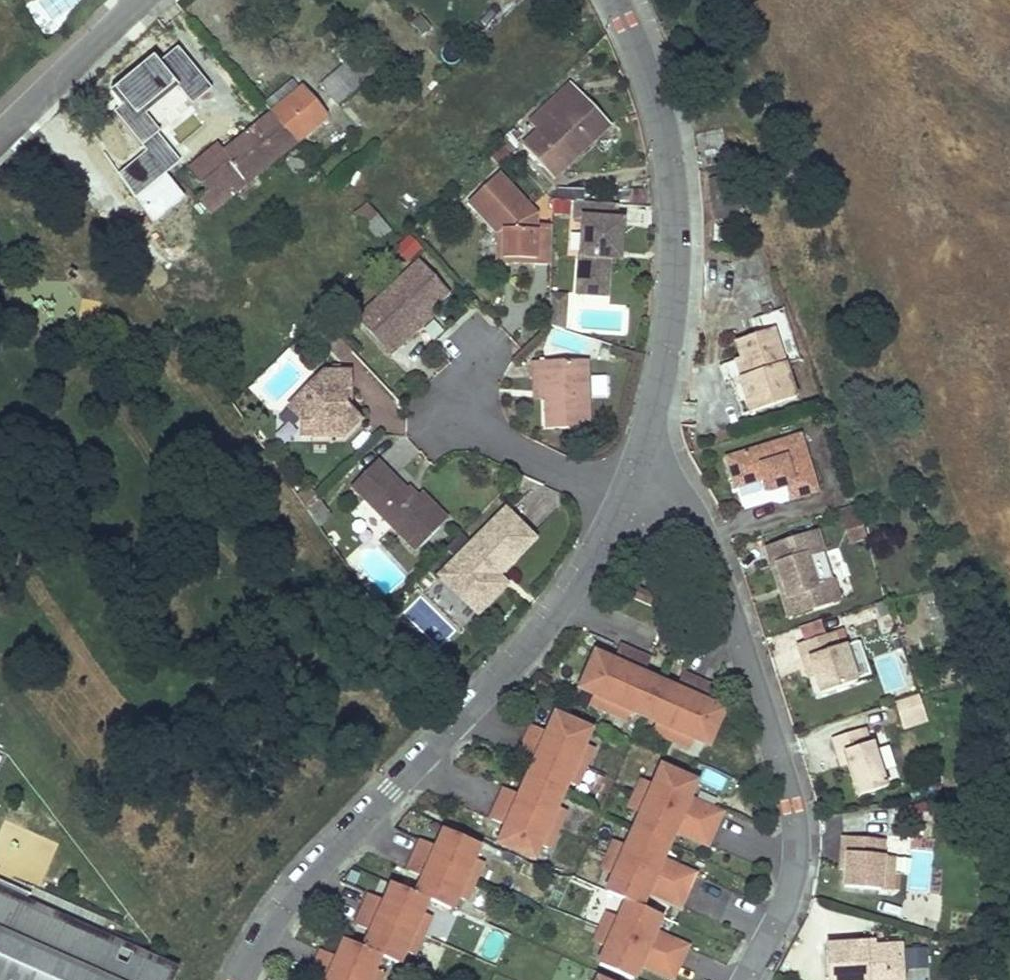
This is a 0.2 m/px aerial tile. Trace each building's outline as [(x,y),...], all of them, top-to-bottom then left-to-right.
[(355,55),(321,86),(337,105),(372,73),(355,55)] [(292,80),(261,105),(270,115),(301,90),(292,80)] [(530,124),(541,135),(567,110),(572,115),(586,101),(571,85),(530,124)] [(220,156),(196,176),(207,190),(198,197),(209,211),(232,192),(230,190),(255,170),(258,173),(279,156),(298,180),(313,167),(293,143),(324,118),(301,90),(220,156)] [(526,149),(558,182),(613,129),(586,101),(572,115),(567,110),(541,135),(526,149)] [(189,168),(196,176),(220,156),(214,148),(189,168)] [(535,267),(552,268),(553,227),(538,227),(538,217),(501,178),(470,207),(493,232),(499,227),(504,233),(504,262),(535,263),(535,267)] [(368,203),(354,215),(366,229),(380,218),(368,203)] [(620,208),(575,204),(573,223),(581,223),(576,296),(610,299),(612,264),(613,256),(624,257),(626,220),(619,219),(620,208)] [(380,218),(366,229),(377,242),(390,230),(380,218)] [(499,227),(493,232),(498,237),(498,267),(535,267),(535,263),(504,262),(504,233),(499,227)] [(623,264),(624,257),(613,256),(612,264),(623,264)] [(418,262),(369,308),(374,314),(363,325),(391,354),(414,333),(410,329),(431,309),(447,294),(418,262)] [(563,296),(551,296),(551,306),(563,306),(563,296)] [(563,306),(551,306),(550,328),(563,331),(563,306)] [(374,314),(369,308),(358,319),(363,325),(374,314)] [(435,313),(431,309),(410,329),(414,333),(435,313)] [(329,326),(318,336),(344,365),(355,355),(329,326)] [(774,329),(737,342),(742,358),(747,374),(739,376),(752,413),(797,398),(774,329)] [(739,376),(747,374),(742,358),(734,360),(739,376)] [(533,365),(532,380),(544,381),(543,402),(542,433),(584,434),(586,366),(533,365)] [(323,367),(298,391),(299,421),(311,420),(311,438),(343,438),(362,420),(351,407),(346,401),(346,388),(351,387),(352,367),(323,367)] [(752,413),(739,376),(731,379),(744,416),(752,413)] [(531,402),(543,402),(544,381),(532,380),(531,402)] [(311,420),(299,421),(300,438),(311,438),(311,420)] [(799,439),(726,463),(736,493),(764,484),(769,498),(787,492),(791,504),(817,496),(799,439)] [(378,459),(352,485),(415,549),(448,517),(422,491),(416,497),(378,459)] [(506,507),(442,570),(483,611),(511,583),(502,575),(497,570),(503,564),(508,569),(538,540),(506,507)] [(852,541),(866,537),(856,507),(842,512),(852,541)] [(819,535),(767,552),(773,570),(778,568),(794,618),(841,602),(819,535)] [(497,570),(502,575),(508,569),(503,564),(497,570)] [(794,618),(778,568),(773,570),(789,619),(794,618)] [(483,611),(442,570),(438,574),(478,616),(483,611)] [(658,608),(663,598),(646,590),(641,601),(658,608)] [(834,637),(798,649),(803,665),(811,662),(816,679),(822,698),(858,686),(846,650),(839,652),(834,637)] [(650,690),(640,685),(642,681),(648,666),(616,651),(609,666),(607,671),(595,665),(597,661),(592,658),(576,692),(590,698),(586,708),(624,726),(629,716),(657,729),(653,738),(689,755),(694,745),(706,751),(722,718),(716,715),(714,720),(702,715),(705,710),(712,693),(682,679),(675,696),(673,700),(663,696),(665,691),(652,685),(650,690)] [(609,666),(597,661),(595,665),(607,671),(609,666)] [(816,679),(811,662),(803,665),(808,682),(816,679)] [(650,690),(652,685),(642,681),(640,685),(650,690)] [(673,700),(675,696),(665,691),(663,696),(673,700)] [(920,697),(895,705),(901,725),(927,717),(920,697)] [(716,715),(705,710),(702,715),(714,720),(716,715)] [(547,737),(532,730),(519,760),(533,767),(538,769),(533,780),(528,778),(523,789),(528,791),(523,801),(519,799),(504,792),(490,823),(505,829),(510,832),(505,843),(500,841),(497,847),(532,863),(537,850),(547,854),(564,818),(554,813),(566,787),(576,791),(592,754),(582,749),(589,735),(555,720),(552,725),(556,727),(551,739),(547,737)] [(551,739),(556,727),(552,725),(547,737),(551,739)] [(859,734),(831,743),(835,759),(844,756),(848,766),(858,798),(885,789),(871,745),(863,747),(859,734)] [(883,767),(894,763),(887,743),(876,747),(883,767)] [(848,766),(844,756),(835,759),(839,769),(848,766)] [(533,780),(538,769),(533,767),(528,778),(533,780)] [(668,979),(672,979),(685,951),(659,940),(656,946),(650,944),(653,937),(661,920),(641,911),(648,895),(651,888),(658,891),(654,898),(680,909),(693,879),(668,868),(665,874),(658,871),(661,865),(674,834),(678,826),(685,830),(681,837),(707,848),(720,817),(695,806),(692,812),(685,809),(688,803),(695,786),(663,772),(655,789),(642,819),(628,852),(615,881),(608,897),(628,905),(620,924),(607,953),(600,969),(625,979),(634,979),(640,967),(643,961),(649,963),(646,970),(668,979)] [(642,819),(655,789),(644,785),(631,815),(642,819)] [(523,801),(528,791),(523,789),(519,799),(523,801)] [(692,812),(695,806),(688,803),(685,809),(692,812)] [(681,837),(685,830),(678,826),(674,834),(681,837)] [(505,843),(510,832),(505,829),(500,841),(505,843)] [(421,842),(408,873),(423,879),(428,881),(423,892),(418,890),(415,897),(391,887),(388,893),(393,895),(389,906),(383,904),(369,897),(356,926),(370,933),(376,935),(371,946),(366,944),(363,949),(345,941),(343,947),(348,949),(342,961),(337,959),(321,952),(308,979),(380,979),(382,975),(373,972),(380,957),(398,964),(404,951),(413,956),(429,921),(420,917),(426,902),(449,913),(455,900),(464,904),(481,865),(472,861),(478,847),(444,832),(441,838),(446,840),(441,851),(436,849),(421,842)] [(886,838),(845,834),(844,851),(850,851),(848,867),(847,885),(882,889),(885,856),(886,838)] [(441,851),(446,840),(441,838),(436,849),(441,851)] [(604,876),(615,881),(628,852),(617,847),(604,876)] [(885,856),(882,889),(892,889),(895,857),(885,856)] [(665,874),(668,868),(661,865),(658,871),(665,874)] [(34,900),(29,912),(116,950),(110,964),(135,974),(141,961),(146,949),(122,939),(125,931),(0,877),(0,886),(34,900)] [(423,892),(428,881),(423,879),(418,890),(423,892)] [(29,912),(34,900),(0,886),(0,952),(8,955),(5,962),(0,960),(0,979),(173,979),(170,979),(172,974),(141,961),(135,974),(110,964),(116,950),(29,912)] [(654,898),(658,891),(651,888),(648,895),(654,898)] [(389,906),(393,895),(388,893),(383,904),(389,906)] [(597,949),(607,953),(620,924),(609,920),(597,949)] [(867,944),(904,939),(903,932),(867,938),(867,941),(867,944)] [(376,935),(370,933),(366,944),(371,946),(376,935)] [(656,946),(659,940),(653,937),(650,944),(656,946)] [(830,945),(833,979),(887,979),(909,978),(904,939),(867,944),(867,941),(830,945)] [(910,965),(927,964),(925,946),(908,948),(910,965)] [(342,961),(348,949),(343,947),(337,959),(342,961)] [(646,970),(649,963),(643,961),(640,967),(646,970)]
